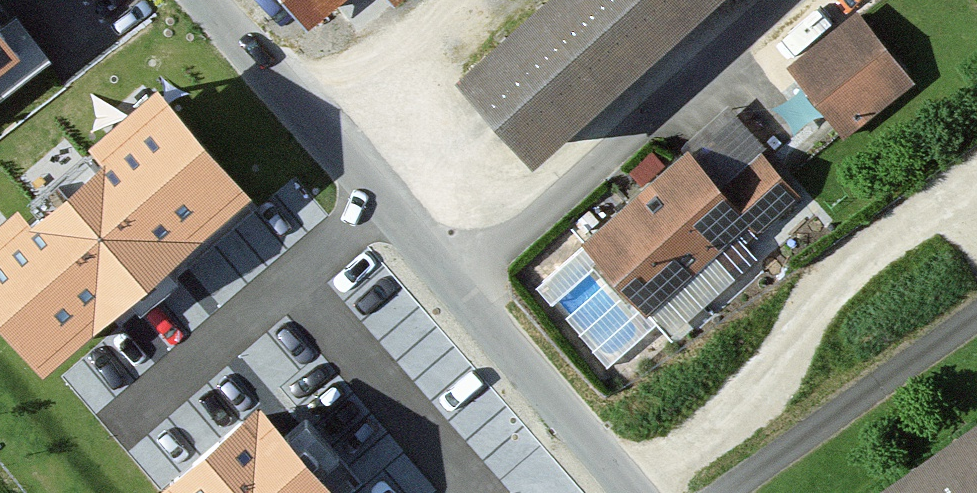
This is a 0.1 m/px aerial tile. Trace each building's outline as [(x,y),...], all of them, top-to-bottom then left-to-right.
[(320,24),(350,0),(301,0),(320,24)] [(399,12),(413,0),(389,0),(399,12)] [(452,73),(527,159),(708,0),(536,0),(452,73)] [(912,82),(854,9),(787,62),(846,135),(912,82)] [(0,48),(0,66),(9,60),(0,48)] [(0,229),(0,328),(43,379),(256,199),(159,85),(83,149),(101,171),(32,229),(19,213),(0,229)] [(760,149),(717,187),(751,224),(762,236),(804,198),(760,149)] [(717,187),(685,151),(584,239),(649,313),(751,224),(717,187)] [(164,492),(332,492),(259,410),(164,492)] [(891,492),(976,492),(976,434),(891,492)]
